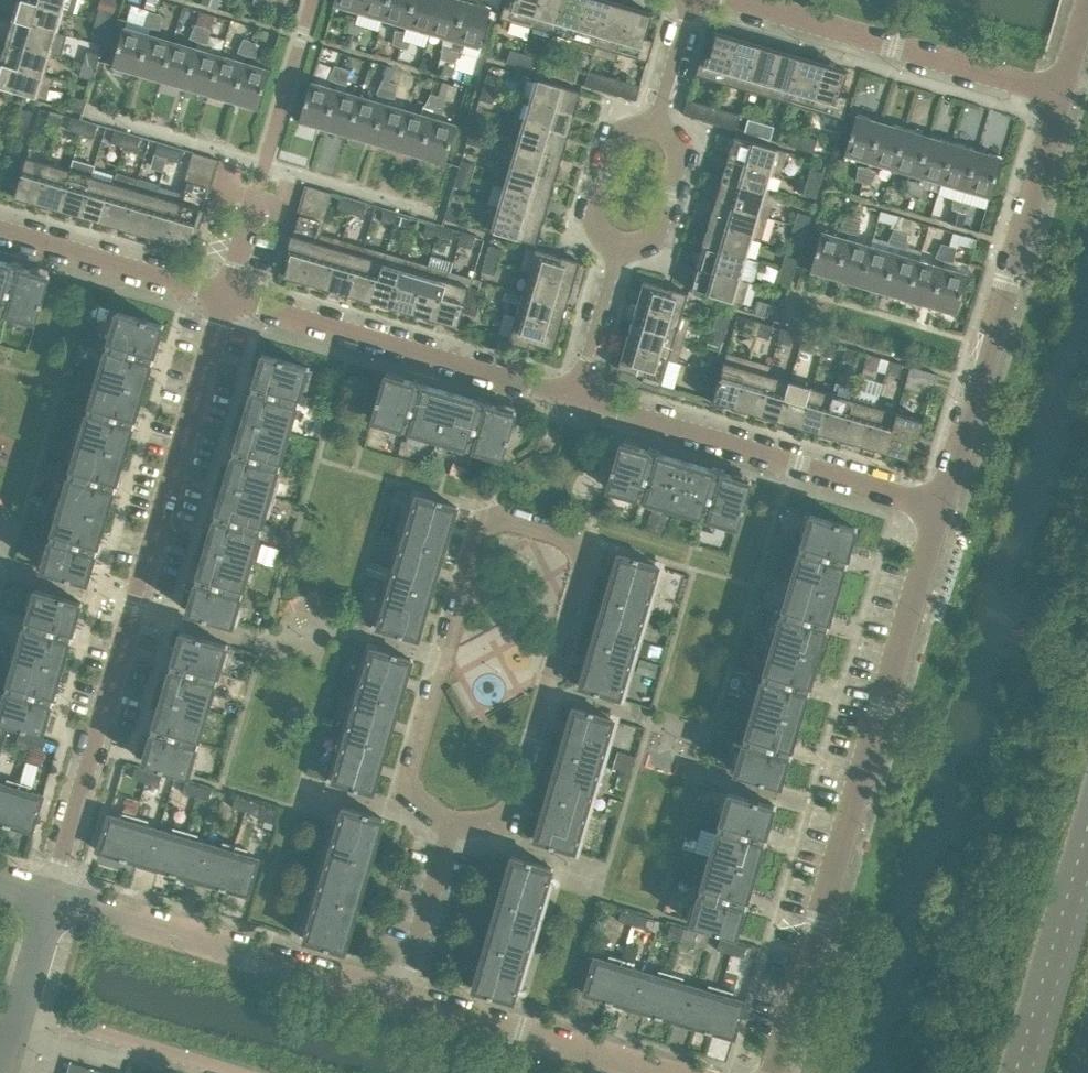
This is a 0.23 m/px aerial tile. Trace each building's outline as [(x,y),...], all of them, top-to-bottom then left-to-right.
[(12,19),(56,32),(63,10),(29,0),(17,0),(12,19)] [(63,10),(73,13),(77,0),(29,0),(63,10)] [(99,7),(113,11),(115,2),(108,0),(102,0),(99,7)] [(145,7),(155,10),(159,0),(147,0),(145,7)] [(209,6),(217,8),(219,0),(211,0),(209,6)] [(261,6),(268,8),(272,0),(263,0),(261,6)] [(359,11),(362,0),(335,0),(334,3),(333,2),(333,3),(359,11)] [(383,18),(388,0),(362,0),(359,11),(383,18)] [(383,18),(398,22),(407,25),(414,0),(388,0),(383,18)] [(407,25),(415,27),(431,32),(440,0),(414,0),(407,25)] [(455,39),(466,1),(463,0),(440,0),(431,32),(455,39)] [(531,26),(539,0),(506,0),(501,17),(531,26)] [(553,33),(562,0),(539,0),(531,26),(553,33)] [(572,47),(586,0),(562,0),(553,33),(573,39),(571,47),(572,47)] [(594,53),(609,1),(606,0),(586,0),(572,47),(594,53)] [(466,1),(455,39),(480,46),(480,45),(479,45),(490,9),(491,10),(491,8),(490,8),(490,6),(477,2),(477,4),(466,1)] [(618,52),(632,7),(609,1),(594,53),(616,60),(618,52)] [(99,7),(96,20),(109,24),(113,11),(99,7)] [(632,7),(618,52),(648,60),(654,38),(653,38),(653,39),(646,37),(653,14),(632,7)] [(143,24),(151,28),(156,13),(148,11),(143,24)] [(156,13),(151,28),(152,29),(161,29),(163,15),(156,13)] [(210,29),(214,15),(207,13),(203,27),(210,29)] [(352,32),(353,32),(357,17),(347,16),(346,30),(352,32)] [(357,17),(353,32),(360,34),(366,21),(357,17)] [(12,19),(6,40),(50,53),(56,32),(12,19)] [(109,24),(96,20),(92,33),(105,37),(109,24)] [(190,38),(199,42),(203,27),(196,25),(190,38)] [(126,69),(138,72),(149,34),(123,27),(123,28),(124,28),(116,54),(113,64),(112,64),(112,65),(113,65),(113,67),(126,71),(126,69)] [(203,27),(199,42),(208,43),(210,29),(203,27)] [(393,44),(400,46),(405,32),(396,30),(395,30),(393,44)] [(352,32),(348,47),(355,49),(360,34),(353,32),(352,32)] [(405,32),(400,46),(408,48),(413,35),(405,32)] [(696,74),(726,83),(739,39),(716,32),(709,56),(703,54),(703,53),(702,52),(696,74)] [(148,77),(161,81),(173,41),(149,34),(138,72),(149,76),(148,77)] [(246,56),(247,56),(251,41),(244,39),(238,51),(246,56)] [(726,83),(748,90),(761,45),(739,39),(726,83)] [(0,60),(0,61),(44,74),(50,53),(6,40),(0,60)] [(174,83),(185,86),(197,48),(173,41),(161,81),(174,85),(174,83)] [(251,41),(247,56),(256,57),(258,43),(251,41)] [(441,58),(448,60),(452,45),(443,44),(441,58)] [(452,45),(448,60),(455,62),(461,50),(453,45),(452,45)] [(748,90),(769,96),(782,51),(761,45),(748,90)] [(196,92),(209,95),(221,55),(197,48),(185,86),(197,90),(196,92)] [(506,62),(519,66),(523,53),(510,49),(506,62)] [(87,50),(83,63),(96,67),(100,54),(87,50)] [(769,96),(790,102),(803,58),(782,51),(769,96)] [(523,53),(519,66),(532,70),(536,57),(523,53)] [(222,97),(233,100),(245,62),(221,55),(209,95),(221,99),(222,97)] [(790,102),(812,109),(825,64),(803,58),(790,102)] [(0,61),(0,86),(45,100),(52,76),(44,74),(0,61)] [(245,62),(233,100),(244,104),(244,106),(257,109),(258,107),(259,108),(259,107),(258,106),(269,71),(270,71),(270,70),(245,62)] [(550,75),(562,79),(566,66),(553,62),(550,75)] [(96,67),(83,63),(79,76),(92,80),(96,67)] [(825,64),(812,109),(842,117),(849,96),(848,95),(847,96),(840,94),(847,71),(825,64)] [(329,79),(338,82),(342,68),(335,65),(329,79)] [(566,66),(562,79),(575,83),(579,69),(566,66)] [(342,68),(338,82),(347,84),(349,70),(342,68)] [(602,90),(610,92),(614,78),(590,71),(590,69),(589,69),(584,85),(602,90)] [(487,74),(483,87),(496,91),(500,78),(487,74)] [(537,78),(531,101),(575,114),(582,91),(537,78)] [(614,78),(610,92),(618,94),(618,95),(636,100),(640,84),(639,84),(639,85),(614,78)] [(377,93),(385,97),(390,82),(383,79),(377,93)] [(313,124),(325,127),(336,89),(310,82),(310,83),(311,83),(300,119),(299,118),(299,120),(300,120),(300,122),(313,126),(313,124)] [(390,82),(385,97),(390,98),(395,98),(397,84),(390,82)] [(496,91),(483,87),(479,100),(492,104),(496,91)] [(335,132),(348,136),(360,96),(336,89),(325,127),(336,130),(335,132)] [(409,152),(420,155),(431,117),(433,111),(438,95),(431,93),(425,107),(426,107),(425,108),(423,115),(408,110),(395,150),(408,154),(409,152)] [(438,95),(433,111),(443,112),(445,97),(438,95)] [(69,109),(82,113),(83,113),(86,100),(73,96),(69,109)] [(361,138),(372,141),(383,103),(360,96),(348,136),(361,140),(361,138)] [(512,119),(524,122),(569,135),(575,114),(531,101),(519,97),(512,119)] [(702,102),(689,98),(688,98),(688,99),(687,99),(683,114),(697,118),(701,103),(702,102)] [(383,146),(395,150),(408,110),(383,103),(372,141),(384,144),(383,146)] [(702,119),(710,121),(714,107),(701,103),(697,118),(702,119)] [(714,107),(710,121),(718,123),(718,124),(736,129),(740,113),(739,113),(739,114),(714,107)] [(19,108),(15,121),(29,125),(32,112),(19,108)] [(63,114),(50,110),(46,123),(59,127),(63,114)] [(844,153),(870,161),(881,123),(870,119),(870,117),(857,114),(857,116),(855,115),(855,116),(856,117),(846,152),(844,152),(844,153)] [(68,130),(81,133),(84,120),(72,116),(68,130)] [(431,117),(420,155),(431,159),(431,160),(444,164),(445,162),(446,163),(446,162),(445,161),(448,150),(456,125),(457,126),(457,125),(431,117)] [(474,117),(470,130),(484,134),(487,121),(474,117)] [(744,132),(757,136),(761,123),(748,119),(744,132)] [(84,120),(81,133),(94,137),(97,124),(84,120)] [(29,125),(15,121),(12,134),(25,137),(29,125)] [(524,122),(518,143),(518,144),(562,157),(569,135),(524,122)] [(761,123),(757,136),(770,140),(774,126),(761,123)] [(870,161),(894,168),(905,128),(893,124),(892,126),(881,123),(870,161)] [(894,168),(918,175),(929,137),(918,133),(918,132),(905,128),(894,168)] [(111,142),(124,146),(128,133),(115,129),(111,142)] [(484,134),(470,130),(467,143),(480,147),(484,134)] [(787,145),(800,148),(804,135),(791,132),(787,145)] [(128,133),(124,146),(137,150),(141,137),(128,133)] [(804,135),(800,148),(813,152),(817,139),(804,135)] [(734,136),(727,159),(772,172),(780,175),(787,151),(734,136)] [(918,175),(942,182),(953,142),(940,138),(940,140),(929,137),(918,175)] [(510,142),(504,164),(512,166),(556,179),(562,157),(518,144),(518,143),(510,141),(510,142)] [(154,155),(167,159),(171,146),(158,142),(154,155)] [(942,182),(966,189),(977,151),(965,147),(966,146),(953,142),(942,182)] [(171,146),(167,159),(180,162),(184,149),(171,146)] [(977,151),(966,189),(991,196),(991,195),(990,195),(1001,159),(1002,159),(1002,158),(1001,158),(1001,156),(988,152),(988,154),(977,151)] [(189,163),(215,170),(218,160),(219,161),(219,160),(192,152),(189,163)] [(14,196),(37,203),(49,163),(13,153),(5,178),(18,182),(14,196)] [(58,209),(80,215),(92,176),(95,165),(73,159),(70,169),(58,209)] [(727,159),(721,180),(774,195),(774,194),(766,192),(772,172),(727,159)] [(462,160),(458,173),(471,177),(475,164),(462,160)] [(37,203),(58,209),(70,169),(49,163),(37,203)] [(186,173),(212,181),(215,170),(189,163),(186,173)] [(512,166),(506,187),(550,200),(556,179),(512,166)] [(856,180),(863,182),(868,167),(859,166),(856,180)] [(868,167),(863,182),(870,184),(877,171),(868,167)] [(810,169),(807,182),(820,185),(824,173),(810,169)] [(101,222),(123,228),(135,188),(138,178),(116,172),(113,182),(101,222)] [(183,183),(209,191),(212,181),(186,173),(183,183)] [(471,177),(458,173),(454,186),(467,190),(471,177)] [(80,215),(101,222),(113,182),(92,176),(80,215)] [(123,228),(145,234),(159,187),(159,185),(138,178),(135,188),(123,228)] [(721,180),(715,201),(767,217),(774,195),(721,180)] [(904,194),(912,196),(916,181),(906,180),(904,194)] [(916,181),(912,196),(919,198),(924,185),(916,181)] [(820,185),(807,182),(803,194),(816,198),(820,185)] [(183,183),(180,193),(206,201),(209,191),(183,183)] [(307,186),(304,197),(329,204),(332,193),(305,185),(305,186),(307,186)] [(166,241),(178,201),(180,193),(159,187),(145,234),(166,241)] [(506,187),(499,208),(544,221),(550,200),(506,187)] [(952,208),(959,210),(964,195),(954,194),(952,208)] [(964,195),(959,210),(966,212),(972,199),(964,195)] [(337,209),(350,212),(354,199),(341,196),(337,209)] [(304,197),(301,207),(326,214),(329,204),(304,197)] [(354,199),(350,212),(363,216),(367,203),(354,199)] [(178,201),(166,241),(189,247),(195,225),(200,226),(205,209),(204,209),(178,201)] [(715,201),(709,223),(761,239),(767,217),(715,201)] [(444,219),(458,223),(461,210),(448,206),(444,219)] [(544,221),(499,208),(491,206),(485,229),(537,244),(544,221)] [(301,207),(298,217),(323,224),(326,214),(301,207)] [(380,221),(393,225),(397,212),(384,208),(380,221)] [(948,222),(955,224),(959,210),(952,208),(948,222)] [(962,226),(966,212),(959,210),(955,224),(962,226)] [(397,212),(393,225),(406,229),(410,216),(397,212)] [(798,212),(794,225),(807,229),(811,216),(798,212)] [(840,228),(849,232),(853,218),(846,215),(840,228)] [(295,227),(320,234),(323,224),(298,217),(295,227)] [(853,218),(849,232),(858,234),(860,220),(853,218)] [(424,234),(436,238),(440,225),(427,221),(424,234)] [(709,223),(703,242),(747,256),(753,237),(761,239),(709,223)] [(440,225),(436,238),(449,241),(453,228),(440,225)] [(807,229),(794,225),(790,238),(803,241),(807,229)] [(896,247),(897,247),(901,232),(894,229),(888,243),(896,247)] [(475,235),(462,231),(458,244),(471,248),(475,235)] [(824,274),(836,277),(847,239),(821,231),(821,233),(822,233),(811,269),(810,268),(810,269),(811,270),(811,272),(824,276),(824,274)] [(901,232),(897,247),(906,248),(908,234),(901,232)] [(953,232),(949,246),(956,248),(961,234),(953,232)] [(284,275),(306,282),(318,242),(292,234),(291,234),(286,251),(291,253),(284,275)] [(306,282),(328,288),(342,241),(320,234),(318,242),(306,282)] [(846,282),(859,286),(871,246),(847,239),(836,277),(847,280),(846,282)] [(328,288),(350,294),(363,247),(342,241),(328,288)] [(703,242),(696,266),(740,278),(747,256),(703,242)] [(936,257),(944,261),(949,246),(942,244),(936,257)] [(489,246),(486,259),(499,262),(503,250),(489,246)] [(528,246),(521,269),(573,285),(580,262),(528,246)] [(872,288),(883,291),(895,253),(871,246),(859,286),(871,290),(872,288)] [(949,246),(944,261),(945,261),(955,262),(956,248),(949,246)] [(350,294),(371,301),(385,253),(363,247),(350,294)] [(371,301),(393,307),(407,260),(385,253),(371,301)] [(894,296),(907,300),(918,260),(895,253),(883,291),(895,294),(894,296)] [(428,266),(414,313),(436,320),(450,272),(454,262),(431,255),(428,266)] [(785,255),(782,266),(795,270),(798,259),(785,255)] [(499,262),(486,259),(482,271),(495,275),(499,262)] [(2,310),(35,320),(36,320),(48,276),(49,274),(47,273),(31,269),(22,266),(23,265),(21,264),(21,266),(15,264),(11,263),(12,262),(11,261),(10,263),(0,260),(0,310),(2,310)] [(393,307),(414,313),(428,266),(407,260),(393,307)] [(920,302),(931,305),(942,267),(918,260),(907,300),(919,304),(920,302)] [(748,281),(740,278),(696,266),(689,289),(742,304),(748,281)] [(795,270),(782,266),(779,276),(792,280),(795,270)] [(942,267),(931,305),(943,309),(942,310),(955,314),(956,312),(957,313),(957,312),(956,311),(959,300),(967,275),(968,276),(968,275),(942,267)] [(529,272),(523,292),(567,306),(573,285),(521,269),(521,270),(529,272)] [(450,272),(436,320),(458,326),(462,312),(466,299),(470,287),(472,279),(450,272)] [(644,280),(637,303),(689,319),(690,317),(682,315),(688,293),(644,280)] [(470,287),(466,299),(479,303),(483,291),(470,287)] [(523,292),(517,313),(561,326),(567,306),(523,292)] [(479,303),(466,299),(462,312),(475,316),(479,303)] [(637,303),(630,325),(683,340),(689,319),(637,303)] [(767,317),(774,319),(780,321),(784,308),(771,304),(767,317)] [(117,311),(97,377),(144,391),(149,374),(151,367),(151,366),(156,349),(156,348),(163,325),(117,311)] [(561,326),(517,313),(509,341),(528,347),(529,342),(554,350),(561,326)] [(717,313),(713,326),(726,329),(730,317),(717,313)] [(743,331),(756,335),(760,322),(747,318),(743,331)] [(760,322),(756,335),(768,339),(772,326),(760,322)] [(630,325),(624,345),(677,361),(683,340),(630,325)] [(726,329),(713,326),(709,338),(722,342),(726,329)] [(794,332),(781,328),(777,341),(790,345),(794,332)] [(816,338),(803,334),(799,348),(812,351),(816,338)] [(837,345),(824,341),(820,354),(834,358),(837,345)] [(677,361),(624,345),(618,368),(643,376),(642,380),(661,385),(668,360),(676,362),(677,361)] [(859,351),(846,347),(842,360),(855,364),(859,351)] [(881,357),(867,353),(864,367),(877,370),(881,357)] [(244,417),(290,430),(308,368),(308,367),(262,354),(258,368),(257,373),(255,377),(255,378),(250,395),(250,396),(244,417)] [(712,401),(734,407),(748,360),(726,354),(724,362),(720,375),(716,387),(712,401)] [(710,358),(706,371),(720,375),(724,362),(710,358)] [(734,407),(755,414),(770,367),(748,360),(734,407)] [(902,364),(889,360),(885,373),(898,377),(902,364)] [(911,366),(907,379),(933,386),(936,375),(937,375),(938,374),(911,366)] [(755,414),(777,420),(789,381),(768,375),(771,367),(770,367),(755,414)] [(720,375),(706,371),(702,383),(716,387),(720,375)] [(437,438),(451,392),(425,384),(425,383),(424,382),(423,384),(414,381),(415,380),(413,379),(413,381),(404,378),(388,373),(386,373),(373,419),(437,438)] [(97,377),(79,441),(125,454),(129,439),(132,431),(132,430),(133,427),(134,427),(134,426),(133,426),(136,417),(137,417),(138,415),(137,415),(138,412),(144,391),(97,377)] [(904,387),(931,395),(933,391),(932,391),(933,386),(907,379),(904,387)] [(777,420),(799,426),(810,387),(789,381),(777,420)] [(820,433),(842,439),(854,400),(857,389),(835,383),(832,394),(820,433)] [(799,426),(820,433),(832,394),(810,387),(799,426)] [(857,389),(854,400),(842,439),(863,445),(875,406),(878,395),(857,389)] [(451,392),(437,438),(466,446),(502,456),(515,411),(514,410),(497,405),(489,403),(489,401),(488,401),(487,402),(478,400),(478,398),(477,398),(477,399),(451,392)] [(863,445),(885,452),(897,413),(875,406),(863,445)] [(897,413),(885,452),(908,458),(914,436),(919,437),(924,421),(897,413)] [(284,449),(290,430),(244,417),(239,433),(237,440),(237,441),(236,444),(234,444),(234,445),(235,446),(233,455),(231,454),(231,456),(232,456),(232,458),(231,459),(231,460),(225,480),(271,494),(282,458),(284,449)] [(60,504),(106,518),(110,506),(113,494),(113,493),(114,490),(116,491),(116,489),(115,489),(117,480),(119,480),(119,479),(118,478),(119,476),(119,475),(124,458),(125,454),(79,441),(74,458),(60,504)] [(672,506),(686,461),(678,458),(660,453),(660,452),(659,451),(658,453),(649,450),(649,449),(648,448),(648,450),(639,447),(622,442),(621,442),(616,458),(608,487),(672,506)] [(686,461),(672,506),(737,525),(750,480),(749,479),(732,474),(724,472),(724,471),(723,470),(722,471),(713,469),(713,467),(712,467),(712,468),(686,461)] [(211,527),(207,543),(253,557),(271,494),(225,480),(220,496),(218,504),(218,505),(217,508),(216,507),(216,509),(217,509),(214,518),(213,518),(212,519),(214,520),(211,527)] [(418,639),(423,622),(426,611),(436,579),(436,577),(439,567),(449,534),(452,523),(457,507),(416,495),(378,627),(418,639)] [(100,539),(106,518),(60,504),(42,567),(76,578),(87,581),(88,581),(92,566),(95,557),(95,556),(96,554),(97,555),(97,553),(96,553),(99,543),(100,544),(100,542),(99,542),(100,539)] [(652,509),(645,527),(665,535),(672,517),(652,509)] [(791,577),(837,590),(844,570),(844,567),(846,567),(846,566),(845,565),(847,556),(849,557),(849,556),(849,555),(848,555),(856,528),(810,514),(791,577)] [(27,523),(23,537),(35,540),(39,526),(27,523)] [(279,527),(274,544),(287,547),(292,530),(279,527)] [(253,557),(207,543),(202,560),(200,568),(199,568),(199,571),(197,571),(197,573),(198,573),(195,582),(194,582),(194,583),(195,583),(194,586),(194,587),(187,609),(187,610),(188,610),(199,613),(233,624),(233,623),(253,557)] [(610,582),(600,615),(597,625),(587,658),(588,659),(585,669),(584,669),(579,686),(620,698),(659,566),(618,554),(613,571),(610,582)] [(369,560),(365,574),(376,577),(380,563),(369,560)] [(766,562),(764,570),(775,573),(777,565),(766,562)] [(837,590),(791,577),(773,641),(819,655),(825,634),(826,630),(827,630),(827,629),(826,629),(829,619),(830,620),(830,619),(830,618),(829,618),(837,590)] [(17,653),(62,667),(67,652),(69,645),(69,644),(70,641),(71,641),(72,640),(71,639),(73,630),(74,630),(75,629),(74,629),(74,626),(75,625),(81,603),(82,602),(76,600),(36,588),(17,653)] [(357,605),(353,619),(364,622),(367,608),(357,605)] [(162,696),(208,709),(227,645),(187,633),(181,631),(176,647),(174,655),(174,656),(173,658),(172,658),(172,659),(173,660),(170,668),(169,668),(169,670),(169,673),(162,695),(162,696)] [(5,647),(8,635),(0,633),(0,646),(5,647)] [(811,682),(819,655),(773,641),(754,705),(800,718),(806,697),(807,694),(808,694),(809,693),(808,692),(810,683),(811,683),(812,682),(811,682)] [(651,644),(648,656),(661,659),(664,648),(651,644)] [(393,720),(394,721),(404,688),(403,688),(406,677),(407,677),(412,660),(371,648),(333,780),(373,792),(378,776),(378,775),(381,765),(391,731),(390,731),(393,720)] [(752,654),(749,663),(751,667),(762,670),(766,663),(766,655),(756,652),(752,654)] [(62,667),(17,653),(16,654),(0,710),(0,718),(44,731),(48,716),(51,708),(51,707),(51,704),(53,705),(53,703),(52,703),(55,694),(56,694),(56,693),(55,692),(56,689),(56,688),(62,667)] [(640,658),(636,672),(654,677),(658,663),(640,658)] [(189,774),(208,709),(162,696),(158,710),(155,718),(155,719),(154,721),(153,723),(154,723),(151,732),(150,732),(150,733),(151,733),(150,736),(143,760),(189,774)] [(800,718),(754,705),(735,771),(770,781),(780,784),(781,784),(787,761),(788,758),(790,758),(790,756),(789,756),(792,747),(793,747),(793,746),(792,745),(800,718)] [(565,735),(560,752),(555,769),(552,779),(542,812),(543,813),(540,822),(539,822),(534,839),(575,851),(614,719),(573,707),(568,725),(565,735)] [(20,733),(16,744),(30,748),(33,737),(20,733)] [(45,741),(33,737),(30,748),(42,752),(45,741)] [(39,764),(42,753),(30,750),(27,761),(39,764)] [(613,767),(631,773),(636,756),(618,751),(613,767)] [(312,759),(308,772),(325,777),(329,763),(312,759)] [(136,767),(133,778),(138,780),(146,782),(149,771),(136,767)] [(620,770),(615,788),(626,791),(631,774),(620,770)] [(149,771),(146,782),(159,786),(162,775),(149,771)] [(6,826),(19,782),(7,778),(5,784),(0,782),(0,822),(3,823),(2,825),(6,826)] [(19,782),(6,826),(10,827),(11,825),(32,831),(43,795),(30,791),(32,786),(19,782)] [(185,782),(183,793),(196,796),(199,785),(185,782)] [(199,785),(196,796),(209,800),(212,789),(199,785)] [(709,856),(755,870),(756,867),(762,848),(763,844),(764,845),(765,843),(763,842),(766,833),(767,834),(768,833),(768,832),(767,832),(774,805),(769,804),(728,792),(723,810),(720,819),(710,854),(709,856)] [(235,796),(232,807),(245,811),(249,800),(235,796)] [(249,800),(245,811),(259,815),(262,804),(249,800)] [(695,802),(692,811),(720,819),(723,810),(695,802)] [(345,951),(383,819),(384,818),(343,806),(304,939),(345,951)] [(120,859),(123,860),(135,816),(123,813),(122,818),(109,814),(98,851),(120,857),(120,859)] [(142,868),(147,869),(159,829),(146,825),(148,820),(135,816),(123,860),(127,861),(127,859),(139,863),(143,864),(142,868)] [(169,873),(173,875),(185,831),(173,827),(171,833),(159,829),(147,869),(152,871),(154,867),(169,871),(169,873)] [(192,883),(197,884),(208,844),(196,840),(198,834),(185,831),(173,875),(176,876),(177,873),(193,879),(192,883)] [(219,888),(222,889),(235,845),(222,842),(221,847),(208,844),(197,884),(202,886),(203,881),(219,886),(219,888)] [(235,845),(222,889),(226,890),(226,888),(248,894),(259,858),(246,855),(247,849),(235,845)] [(513,1000),(540,908),(552,868),(511,856),(472,988),(513,1000)] [(748,896),(755,870),(709,856),(691,920),(690,921),(737,934),(737,933),(743,911),(744,907),(746,908),(746,906),(745,906),(748,897),(749,897),(749,896),(748,896)] [(622,909),(618,920),(632,924),(635,913),(622,909)] [(635,913),(632,924),(645,928),(648,917),(635,913)] [(671,924),(668,935),(681,939),(685,928),(671,924)] [(685,928),(681,939),(695,943),(698,932),(685,928)] [(720,939),(717,949),(731,953),(734,942),(720,939)] [(734,942),(731,953),(744,957),(747,946),(734,942)] [(605,1002),(608,1002),(622,959),(609,955),(607,961),(594,957),(584,993),(606,999),(605,1002)] [(628,1011),(633,1012),(645,972),(633,968),(634,963),(622,959),(608,1002),(612,1003),(612,1002),(629,1007),(628,1011)] [(655,1016),(658,1017),(672,974),(659,970),(657,976),(645,972),(633,1012),(638,1014),(639,1009),(655,1014),(655,1016)] [(678,1026),(683,1027),(694,986),(682,983),(684,977),(672,974),(658,1017),(662,1018),(662,1016),(679,1021),(678,1026)] [(704,1031),(708,1032),(722,989),(708,985),(707,990),(694,986),(683,1027),(687,1029),(688,1024),(705,1029),(704,1031)] [(722,989),(708,1032),(712,1033),(712,1031),(734,1037),(745,1001),(732,997),(733,992),(722,989)] [(67,1072),(105,1072),(70,1063),(67,1072)]
